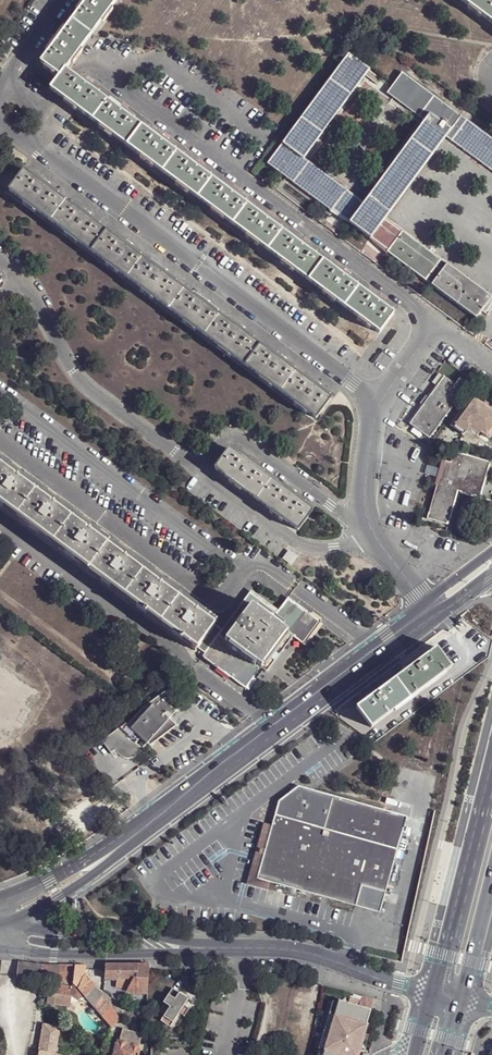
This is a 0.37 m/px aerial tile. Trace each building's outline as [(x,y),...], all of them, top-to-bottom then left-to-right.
[(41,64),(60,77),(61,77),(67,70),(101,23),(119,0),(84,0),(82,3),(82,4),(76,12),(79,14),(65,32),(63,31),(56,39),(55,39),(51,44),(52,45),(46,54),(48,55),(41,64)] [(491,22),(491,0),(462,0),(491,22)] [(8,57),(13,50),(6,45),(1,52),(8,57)] [(370,71),(371,69),(351,54),(283,145),(305,160),(367,76),(370,71)] [(60,77),(50,90),(382,334),(396,314),(391,311),(393,308),(384,302),(385,301),(379,296),(378,297),(370,291),(368,293),(356,285),(358,282),(349,276),(350,275),(344,270),(343,272),(335,265),(333,267),(315,254),(317,252),(308,246),(309,245),(303,240),(302,241),(293,235),(292,237),(280,228),(282,226),(273,220),(274,219),(268,214),(267,215),(259,209),(257,211),(245,202),(247,200),(238,193),(239,193),(233,188),(232,189),(223,183),(221,185),(209,176),(211,173),(202,167),(203,166),(197,162),(196,163),(188,157),(186,159),(174,150),(176,148),(167,141),(168,140),(162,136),(161,137),(153,131),(151,133),(133,119),(135,117),(126,111),(127,110),(121,106),(120,106),(112,100),(110,102),(100,95),(101,93),(91,86),(90,88),(84,83),(86,81),(83,79),(81,81),(67,70),(61,77),(60,77)] [(370,71),(367,76),(372,80),(376,75),(370,71)] [(404,72),(389,93),(427,122),(435,111),(456,126),(453,130),(458,134),(453,141),(491,170),(491,138),(404,72)] [(376,75),(372,80),(379,85),(383,80),(376,75)] [(453,130),(456,126),(435,111),(427,122),(366,204),(356,217),(351,224),(372,240),(377,233),(386,220),(447,138),(453,130)] [(453,141),(458,134),(453,130),(447,138),(453,141)] [(269,166),(334,213),(339,205),(356,217),(366,204),(305,160),(283,145),(269,166)] [(24,172),(10,191),(318,418),(332,400),(328,397),(330,395),(321,388),(322,387),(316,383),(315,383),(307,377),(305,379),(293,371),(295,368),(286,362),(287,361),(281,357),(280,358),(272,351),(270,354),(251,340),(253,338),(245,331),(245,330),(239,326),(239,327),(230,321),(228,323),(216,314),(218,312),(209,305),(210,304),(204,300),(203,301),(195,295),(193,297),(175,283),(176,281),(167,274),(168,273),(162,269),(162,270),(153,264),(151,266),(139,257),(141,255),(132,248),(133,247),(127,243),(126,244),(118,238),(116,240),(98,226),(99,224),(91,218),(91,217),(86,212),(85,213),(76,207),(74,209),(56,195),(58,193),(49,187),(50,186),(44,181),(43,182),(35,176),(33,178),(24,172)] [(351,224),(356,217),(339,205),(334,213),(350,225),(351,224)] [(432,286),(448,265),(442,261),(438,266),(400,237),(403,232),(386,220),(377,233),(394,245),(388,253),(432,286)] [(438,266),(442,261),(403,232),(400,237),(438,266)] [(388,253),(394,245),(377,233),(372,240),(371,241),(388,253)] [(491,301),(491,298),(448,265),(432,286),(479,320),(491,301)] [(430,439),(469,385),(461,379),(456,385),(445,377),(410,424),(430,439)] [(474,394),(452,423),(466,434),(469,429),(478,435),(480,433),(489,440),(491,435),(491,407),(474,394)] [(466,434),(452,423),(450,426),(464,437),(466,434)] [(240,457),(231,450),(217,469),(300,531),(315,512),(304,504),(306,502),(297,495),(298,495),(292,490),(291,491),(283,485),(281,487),(263,474),(265,472),(256,466),(257,465),(251,460),(250,461),(242,455),(240,457)] [(490,463),(454,453),(453,459),(451,464),(445,462),(438,486),(428,520),(449,526),(458,492),(480,498),(490,463)] [(438,486),(445,462),(442,461),(435,485),(438,486)] [(0,462),(0,466),(15,477),(17,474),(0,462)] [(216,622),(195,606),(194,609),(163,586),(165,584),(160,580),(158,583),(128,560),(130,557),(124,553),(122,556),(92,534),(94,531),(88,527),(87,529),(55,507),(58,504),(53,501),(51,503),(21,481),(23,478),(17,474),(15,477),(0,466),(0,507),(195,652),(216,622)] [(53,501),(23,478),(21,481),(51,503),(53,501)] [(58,504),(55,507),(87,529),(88,527),(58,504)] [(94,531),(92,534),(122,556),(124,553),(94,531)] [(293,564),(298,558),(290,552),(285,559),(293,564)] [(160,580),(130,557),(128,560),(158,583),(160,580)] [(165,584),(163,586),(194,609),(195,606),(165,584)] [(256,599),(250,594),(224,628),(216,622),(195,652),(203,658),(218,637),(225,641),(256,599)] [(288,598),(277,614),(298,630),(293,637),(302,644),(312,631),(319,621),(288,598)] [(256,599),(225,641),(260,668),(267,674),(281,655),(286,647),(291,640),(293,637),(298,630),(277,614),(256,599)] [(218,637),(203,658),(208,661),(224,673),(245,689),(257,672),(260,668),(225,641),(218,637)] [(437,648),(436,646),(425,655),(427,656),(437,648)] [(453,669),(437,648),(427,656),(407,671),(385,688),(367,701),(358,708),(372,728),(453,669)] [(407,671),(405,669),(383,685),(385,688),(407,671)] [(135,757),(142,749),(135,743),(140,738),(147,744),(169,719),(174,714),(181,706),(165,692),(144,708),(128,725),(126,724),(102,742),(111,753),(115,750),(119,754),(120,756),(123,757),(125,758),(127,759),(129,759),(131,758),(133,758),(135,757)] [(367,701),(366,698),(356,706),(358,708),(367,701)] [(169,719),(147,744),(150,747),(177,726),(169,719)] [(142,749),(147,744),(140,738),(135,743),(142,749)] [(272,825),(256,879),(269,882),(379,914),(407,818),(299,786),(279,801),(272,825)] [(256,879),(272,825),(263,823),(246,884),(267,890),(269,882),(256,879)] [(18,960),(9,959),(9,973),(29,976),(31,962),(18,960)] [(31,962),(29,976),(45,978),(47,963),(31,962)] [(66,981),(68,963),(47,963),(45,978),(66,981)] [(83,963),(77,963),(75,982),(80,988),(87,978),(82,974),(83,963)] [(148,964),(105,963),(104,977),(133,978),(127,989),(134,991),(147,991),(148,968),(148,964)] [(97,985),(87,978),(80,988),(86,995),(109,1022),(112,1025),(118,1016),(125,1004),(104,989),(97,985)] [(74,995),(75,985),(52,982),(50,992),(74,995)] [(170,1026),(173,1022),(188,998),(173,988),(164,1002),(170,1006),(161,1020),(170,1026)] [(361,997),(358,1007),(339,1001),(339,1003),(335,1016),(329,1014),(318,1049),(324,1051),(323,1054),(359,1054),(368,1026),(366,1024),(374,1000),(370,999),(361,997)] [(339,1003),(332,1001),(329,1014),(335,1016),(339,1003)] [(119,1017),(118,1016),(112,1025),(110,1033),(115,1035),(119,1017)] [(42,1023),(39,1054),(65,1054),(56,1052),(59,1025),(42,1023)] [(120,1039),(119,1042),(138,1049),(139,1045),(120,1039)] [(141,1049),(138,1049),(119,1042),(117,1042),(113,1054),(139,1054),(141,1049)] [(162,1047),(152,1046),(151,1054),(162,1054),(162,1047)]
